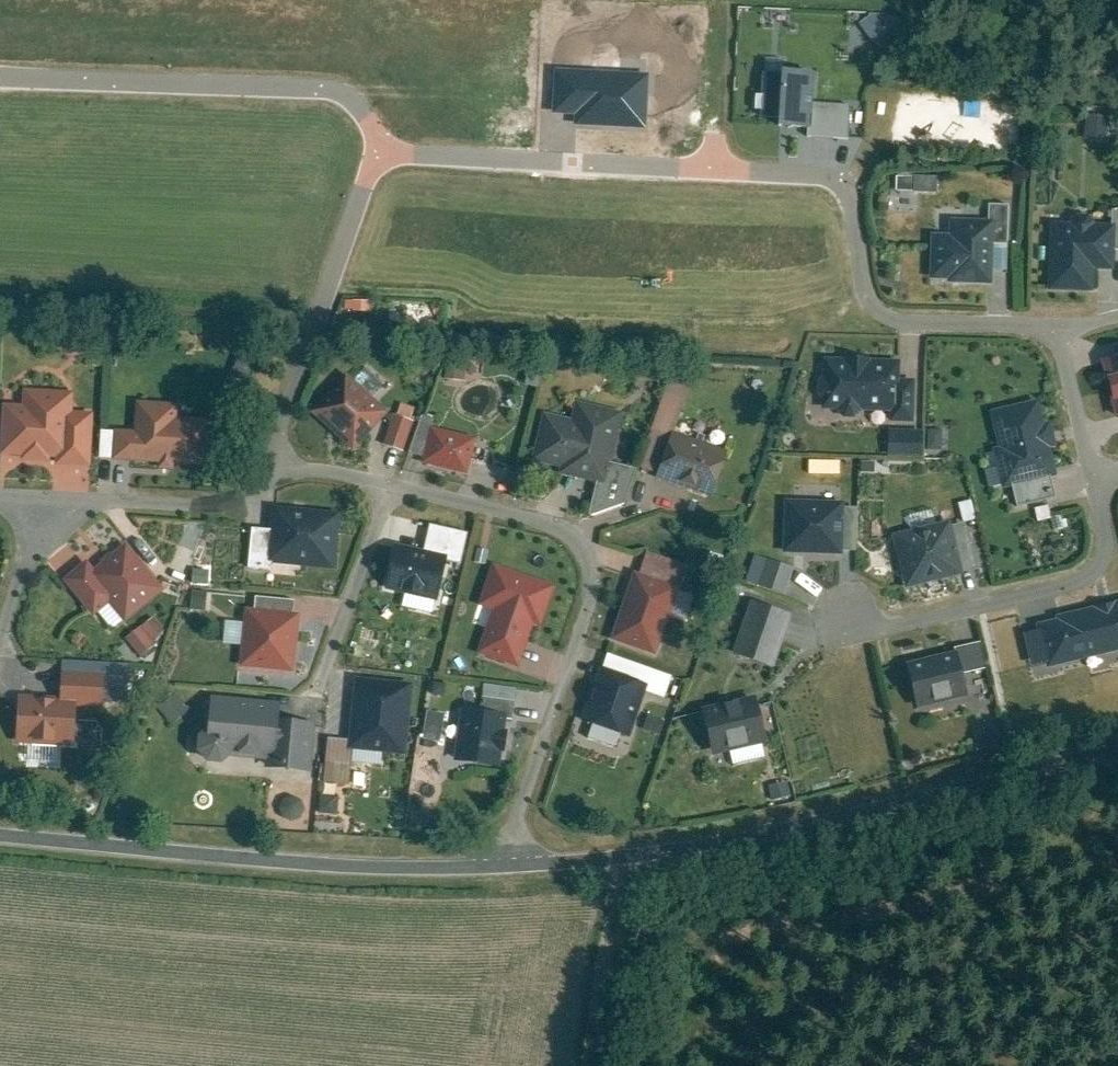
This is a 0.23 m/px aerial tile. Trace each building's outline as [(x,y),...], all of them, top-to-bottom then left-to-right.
[(647,75),(557,70),(554,113),(576,115),(576,123),(644,127),(647,75)] [(779,127),(810,129),(813,75),(765,72),(762,115),(780,116),(779,127)] [(852,106),(813,103),(810,138),(849,141),(852,106)] [(1044,225),(1043,294),(1089,295),(1089,274),(1112,274),(1113,230),(1094,229),(1086,221),(1071,221),(1067,226),(1044,225)] [(944,290),(987,291),(988,226),(947,225),(947,242),(927,242),(926,284),(944,284),(944,290)] [(1094,342),(1110,394),(1117,391),(1117,335),(1094,342)] [(819,408),(819,416),(837,416),(842,425),(859,426),(866,418),(894,418),(895,424),(888,429),(888,463),(926,463),(926,435),(918,435),(918,385),(903,385),(903,362),(805,361),(805,408),(819,408)] [(343,377),(307,416),(352,459),(389,420),(343,377)] [(2,412),(0,461),(0,463),(22,464),(22,468),(55,469),(55,475),(93,476),(95,418),(73,417),(73,398),(23,397),(22,413),(2,412)] [(1039,397),(989,409),(998,445),(992,447),(1002,488),(1056,474),(1050,447),(1057,445),(1051,419),(1045,420),(1039,397)] [(114,434),(114,460),(132,461),(132,468),(160,468),(160,473),(175,473),(175,470),(201,470),(201,421),(177,421),(177,405),(136,405),(135,434),(114,434)] [(573,427),(540,419),(529,464),(562,472),(560,480),(606,492),(625,420),(577,408),(573,427)] [(405,451),(409,419),(394,417),(389,448),(405,451)] [(940,448),(940,430),(927,430),(927,448),(940,448)] [(475,443),(428,433),(420,473),(467,482),(475,443)] [(731,457),(673,438),(658,484),(716,503),(731,457)] [(845,499),(784,498),(782,552),(844,554),(845,499)] [(948,504),(890,516),(904,583),(962,572),(948,504)] [(341,516),(271,509),(265,570),(335,576),(341,516)] [(449,549),(395,539),(385,587),(440,597),(449,549)] [(85,565),(61,583),(93,625),(110,613),(123,630),(167,597),(126,544),(90,572),(85,565)] [(782,595),(792,567),(764,558),(755,585),(782,595)] [(554,589),(492,570),(478,614),(493,618),(479,663),(520,675),(534,631),(541,633),(554,589)] [(679,591),(632,576),(610,647),(657,662),(679,591)] [(190,608),(202,608),(202,591),(191,591),(190,608)] [(1033,612),(1045,660),(1117,643),(1117,592),(1033,612)] [(792,624),(749,610),(731,665),(774,679),(792,624)] [(145,614),(127,640),(143,652),(162,625),(145,614)] [(297,618),(242,615),(238,674),(293,678),(297,618)] [(1093,666),(1117,664),(1117,652),(1092,655),(1093,666)] [(958,656),(904,668),(915,719),(969,707),(958,656)] [(649,690),(598,673),(579,731),(629,748),(649,690)] [(107,675),(60,674),(59,702),(17,701),(16,750),(37,751),(37,756),(56,756),(58,751),(78,751),(78,712),(106,712),(107,675)] [(413,689),(354,682),(346,757),(405,763),(413,689)] [(156,707),(170,723),(184,712),(170,695),(156,707)] [(756,700),(698,711),(709,765),(767,754),(756,700)] [(280,708),(212,705),(210,748),(197,747),(197,760),(208,772),(222,773),(233,768),(237,763),(237,766),(262,768),(262,764),(277,765),(276,778),(313,780),(316,728),(279,726),(280,708)] [(422,711),(421,740),(440,740),(441,711),(422,711)] [(506,719),(460,716),(456,775),(501,779),(502,760),(506,761),(508,736),(505,735),(506,719)]
